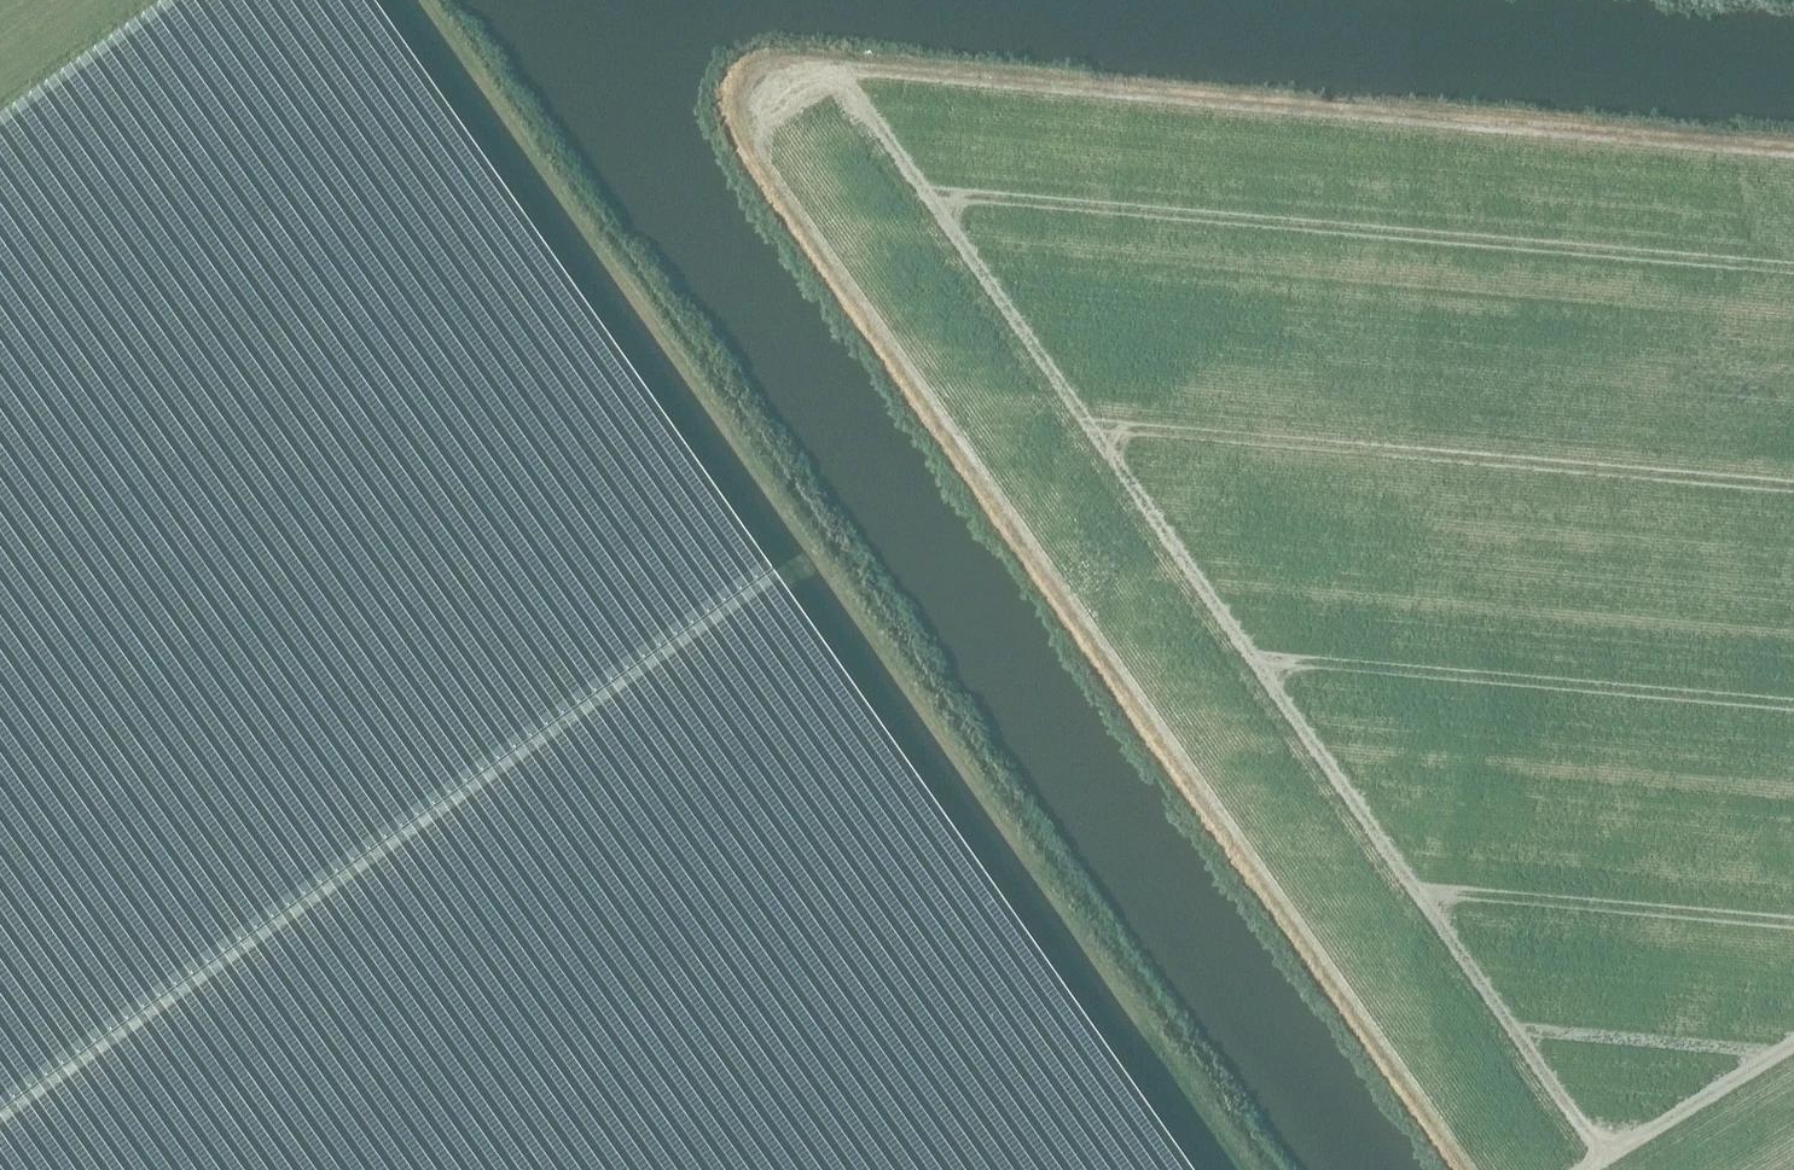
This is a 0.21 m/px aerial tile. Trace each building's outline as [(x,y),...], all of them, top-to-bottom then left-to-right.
[(362,0),(126,0),(0,88),(0,1169),(1185,1169),(362,0)]
